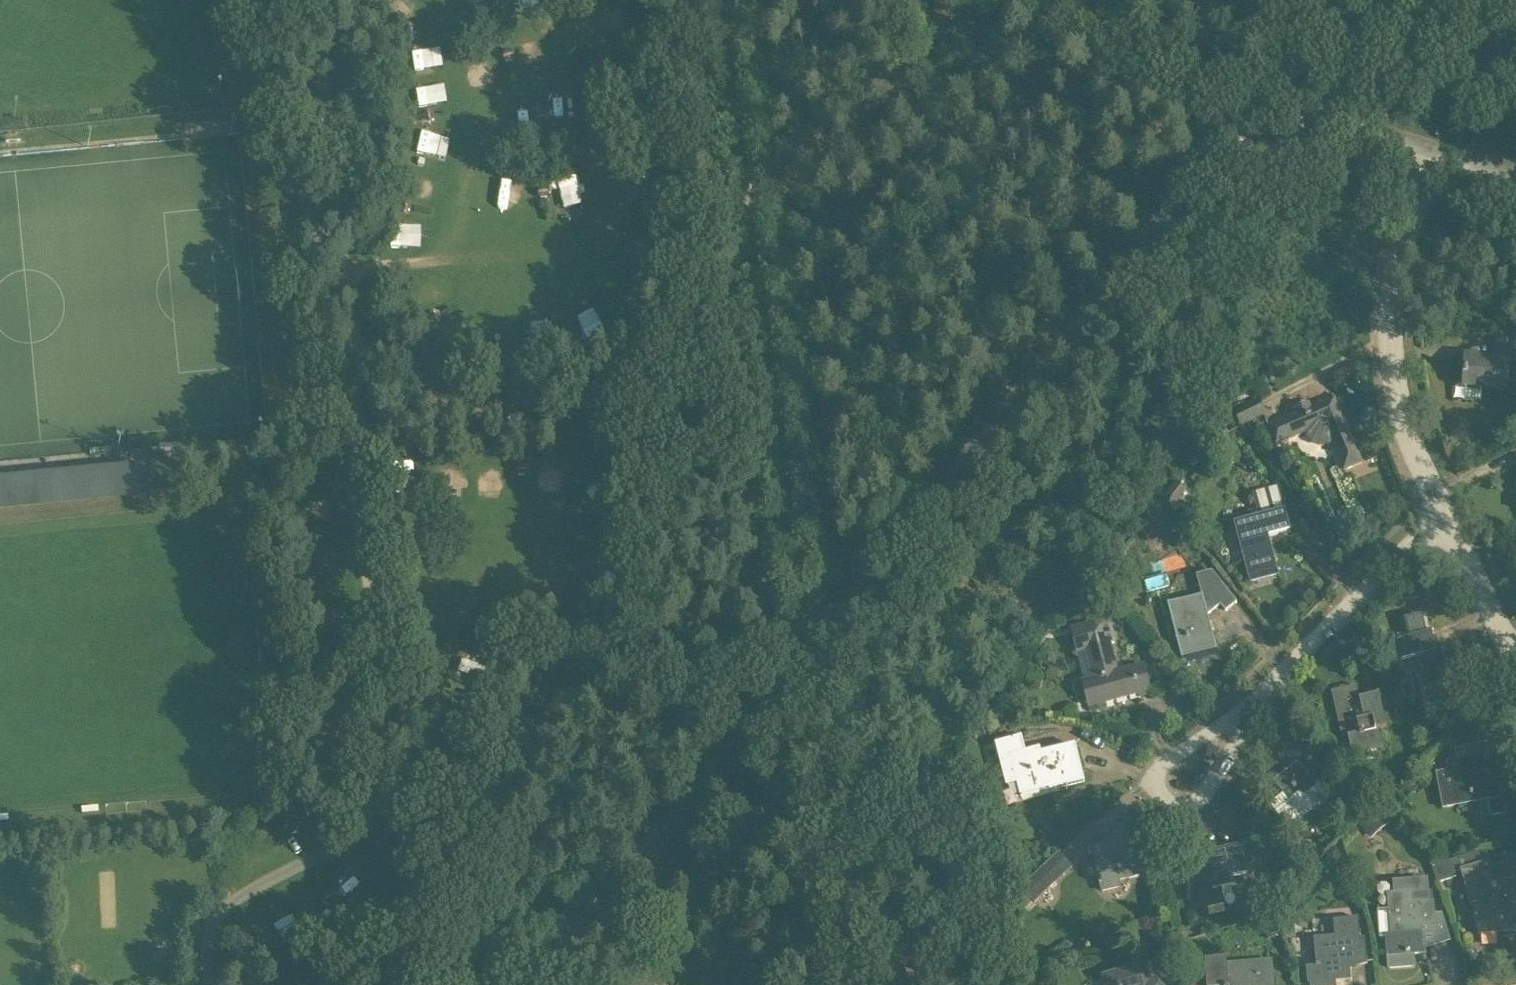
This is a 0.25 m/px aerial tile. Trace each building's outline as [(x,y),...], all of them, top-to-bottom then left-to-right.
[(414,10),(407,0),(393,0),(386,5),(398,21),(414,10)] [(493,5),(498,12),(502,11),(505,3),(503,0),(495,0),(493,5)] [(531,10),(531,0),(514,0),(514,10),(531,10)] [(402,32),(403,34),(411,37),(415,33),(414,27),(408,26),(402,32)] [(434,47),(412,48),(413,71),(435,70),(434,47)] [(507,49),(504,50),(503,57),(506,62),(512,60),(513,55),(507,49)] [(556,108),(561,125),(579,120),(574,103),(556,108)] [(432,113),(427,112),(421,117),(421,121),(428,124),(433,120),(432,113)] [(537,114),(535,121),(541,127),(544,127),(547,118),(544,114),(537,114)] [(439,151),(442,128),(425,125),(421,149),(439,151)] [(514,207),(524,180),(500,172),(491,199),(514,207)] [(554,179),(559,209),(581,206),(577,176),(554,179)] [(537,192),(540,197),(546,197),(548,192),(543,185),(540,185),(537,192)] [(662,202),(662,198),(654,196),(650,199),(651,205),(656,207),(662,202)] [(406,201),(398,204),(398,207),(404,212),(409,210),(410,204),(406,201)] [(617,313),(632,305),(624,290),(609,298),(617,313)] [(429,322),(435,323),(439,319),(437,313),(432,313),(428,319),(429,322)] [(569,340),(562,341),(561,346),(566,351),(569,350),(572,344),(569,340)] [(1508,390),(1509,362),(1515,363),(1515,342),(1496,341),(1494,362),(1486,361),(1486,357),(1466,356),(1464,388),(1508,390)] [(496,343),(477,346),(479,357),(498,353),(496,343)] [(1269,426),(1276,445),(1305,433),(1307,436),(1308,438),(1309,439),(1311,442),(1313,443),(1314,444),(1316,445),(1317,446),(1319,446),(1323,447),(1326,447),(1328,447),(1332,446),(1342,471),(1362,462),(1335,398),(1269,426)] [(1233,412),(1239,425),(1266,413),(1259,399),(1233,412)] [(146,494),(143,464),(0,478),(0,508),(146,494)] [(519,475),(523,475),(527,470),(523,464),(519,464),(516,472),(519,475)] [(424,465),(420,473),(423,476),(428,476),(431,471),(427,465),(424,465)] [(436,493),(452,490),(448,469),(432,472),(436,493)] [(596,479),(582,492),(593,503),(606,490),(596,479)] [(1188,490),(1177,481),(1163,498),(1180,512),(1183,507),(1178,503),(1188,490)] [(1235,523),(1251,582),(1279,575),(1269,536),(1291,530),(1285,509),(1284,509),(1278,487),(1253,494),(1259,516),(1235,523)] [(315,526),(308,532),(308,535),(316,538),(319,535),(319,529),(315,526)] [(1226,611),(1237,602),(1213,572),(1197,576),(1202,595),(1168,603),(1182,657),(1217,647),(1208,614),(1221,604),(1226,611)] [(1107,574),(1108,587),(1117,586),(1117,574),(1107,574)] [(593,600),(589,596),(583,597),(583,604),(588,608),(590,607),(593,600)] [(498,606),(496,612),(500,616),(508,614),(508,611),(503,605),(498,606)] [(1409,637),(1389,642),(1394,663),(1416,657),(1428,704),(1453,698),(1439,644),(1435,645),(1432,632),(1426,633),(1422,614),(1404,619),(1409,637)] [(1092,627),(1075,631),(1079,647),(1085,645),(1094,679),(1091,679),(1098,704),(1138,693),(1139,697),(1152,694),(1144,665),(1118,672),(1109,639),(1114,638),(1108,616),(1090,621),(1092,627)] [(1078,653),(1082,677),(1089,676),(1086,652),(1078,653)] [(1378,729),(1387,727),(1380,695),(1360,699),(1357,686),(1331,692),(1342,738),(1346,737),(1349,749),(1351,749),(1352,753),(1363,751),(1363,753),(1383,748),(1378,729)] [(986,724),(988,731),(999,729),(998,721),(986,724)] [(996,744),(1008,790),(1018,787),(1020,795),(1050,788),(1049,785),(1065,781),(1066,786),(1084,781),(1075,745),(1041,753),(1040,748),(1026,752),(1022,737),(996,744)] [(1458,759),(1456,759),(1456,761),(1447,762),(1448,771),(1437,774),(1443,808),(1489,799),(1491,815),(1505,812),(1502,796),(1500,796),(1495,772),(1485,774),(1482,758),(1488,756),(1485,743),(1456,749),(1458,759)] [(1274,783),(1285,797),(1271,808),(1290,832),(1314,813),(1321,823),(1345,804),(1326,780),(1317,787),(1298,763),(1274,783)] [(1407,783),(1402,790),(1411,797),(1416,790),(1407,783)] [(1376,801),(1356,817),(1366,829),(1385,813),(1376,801)] [(1113,828),(1116,841),(1092,847),(1103,890),(1121,886),(1119,879),(1144,873),(1137,844),(1130,845),(1125,825),(1113,828)] [(1207,854),(1210,866),(1192,870),(1191,906),(1204,910),(1225,905),(1222,888),(1235,885),(1233,877),(1250,873),(1243,845),(1207,854)] [(1342,857),(1335,848),(1325,854),(1330,861),(1336,862),(1342,857)] [(1454,873),(1461,871),(1479,934),(1515,931),(1515,870),(1515,864),(1488,866),(1488,862),(1490,862),(1486,850),(1431,866),(1437,883),(1455,878),(1454,873)] [(1315,863),(1307,854),(1296,863),(1305,872),(1315,863)] [(1024,887),(1037,900),(1059,880),(1047,866),(1024,887)] [(1390,911),(1378,912),(1381,940),(1387,939),(1389,969),(1416,968),(1415,953),(1424,953),(1423,934),(1419,934),(1419,926),(1434,925),(1432,904),(1431,904),(1430,881),(1395,883),(1395,895),(1389,895),(1390,911)] [(280,944),(300,935),(288,908),(267,917),(280,944)] [(1271,909),(1260,912),(1267,939),(1278,936),(1271,909)] [(1314,938),(1316,966),(1306,967),(1308,984),(1310,984),(1336,984),(1336,981),(1351,980),(1349,965),(1367,964),(1365,939),(1360,940),(1358,918),(1333,921),(1335,936),(1314,938)] [(1205,960),(1207,984),(1272,984),(1271,964),(1227,967),(1227,958),(1205,960)] [(1161,982),(1153,984),(1148,968),(1105,979),(1106,984),(1162,984),(1161,982)]
